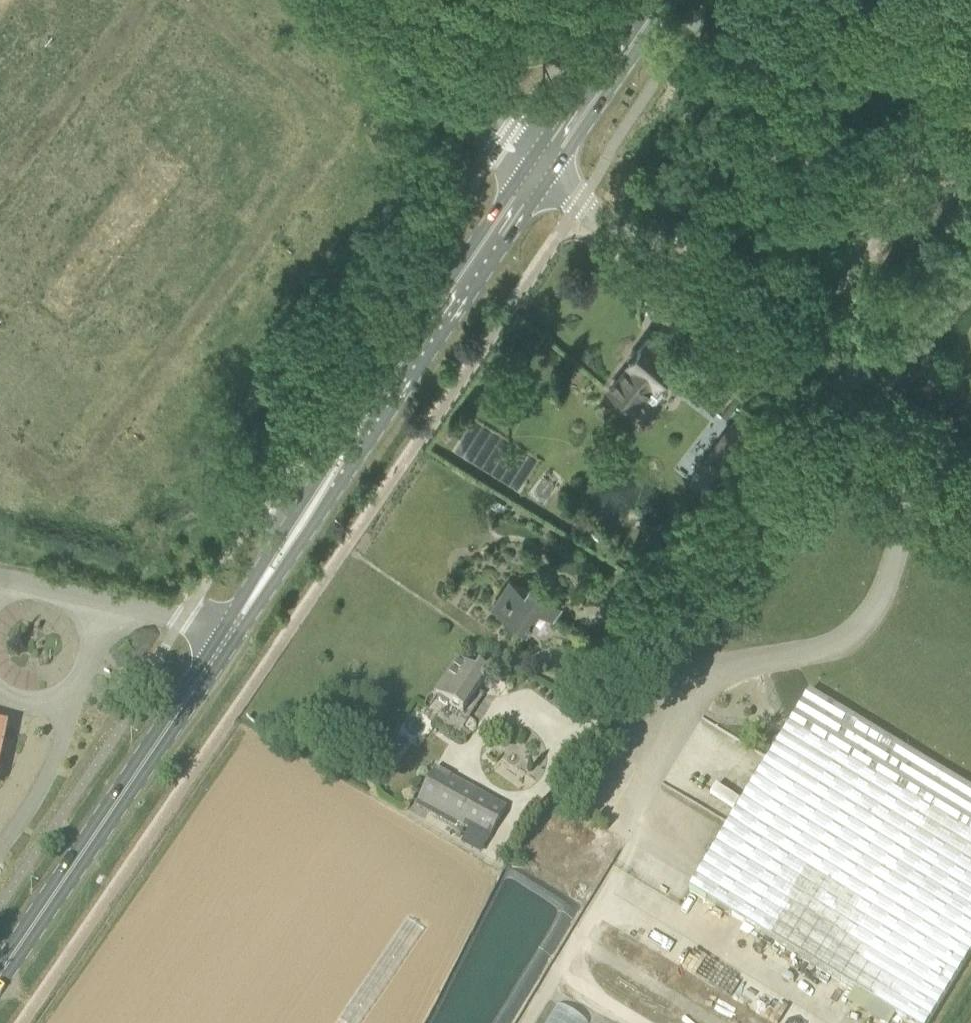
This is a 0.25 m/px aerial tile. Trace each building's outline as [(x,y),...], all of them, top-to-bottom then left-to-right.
[(413,11),(422,0),(400,0),(399,1),(413,11)] [(610,389),(625,402),(635,410),(655,383),(663,388),(672,377),(664,371),(674,358),(648,337),(638,350),(635,350),(629,357),(631,360),(629,362),(630,363),(610,389)] [(700,467),(719,482),(725,487),(769,430),(743,411),(700,467)] [(510,580),(492,607),(525,630),(539,610),(552,619),(562,604),(531,583),(526,591),(510,580)] [(463,714),(489,676),(479,669),(476,674),(457,661),(434,695),(463,714)] [(970,836),(970,791),(809,693),(789,726),(970,836)] [(789,726),(689,891),(906,1022),(929,1022),(970,953),(970,836),(789,726)] [(8,727),(0,727),(0,768),(9,728),(8,727)] [(491,841),(509,809),(436,770),(419,802),(491,841)]
